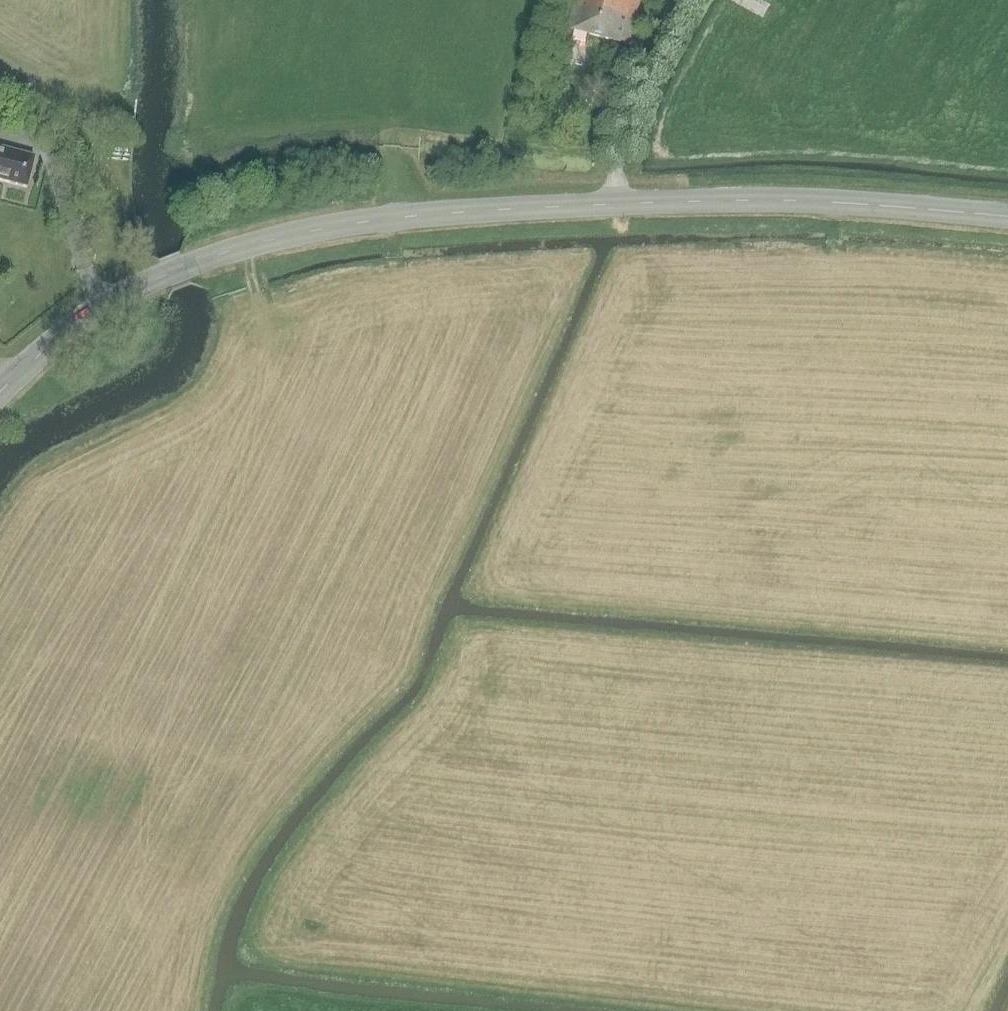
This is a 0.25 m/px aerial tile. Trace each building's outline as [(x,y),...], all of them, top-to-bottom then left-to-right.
[(568,30),(629,45),(641,0),(576,0),(568,30)] [(11,183),(26,187),(34,156),(0,148),(0,180),(11,183)]
